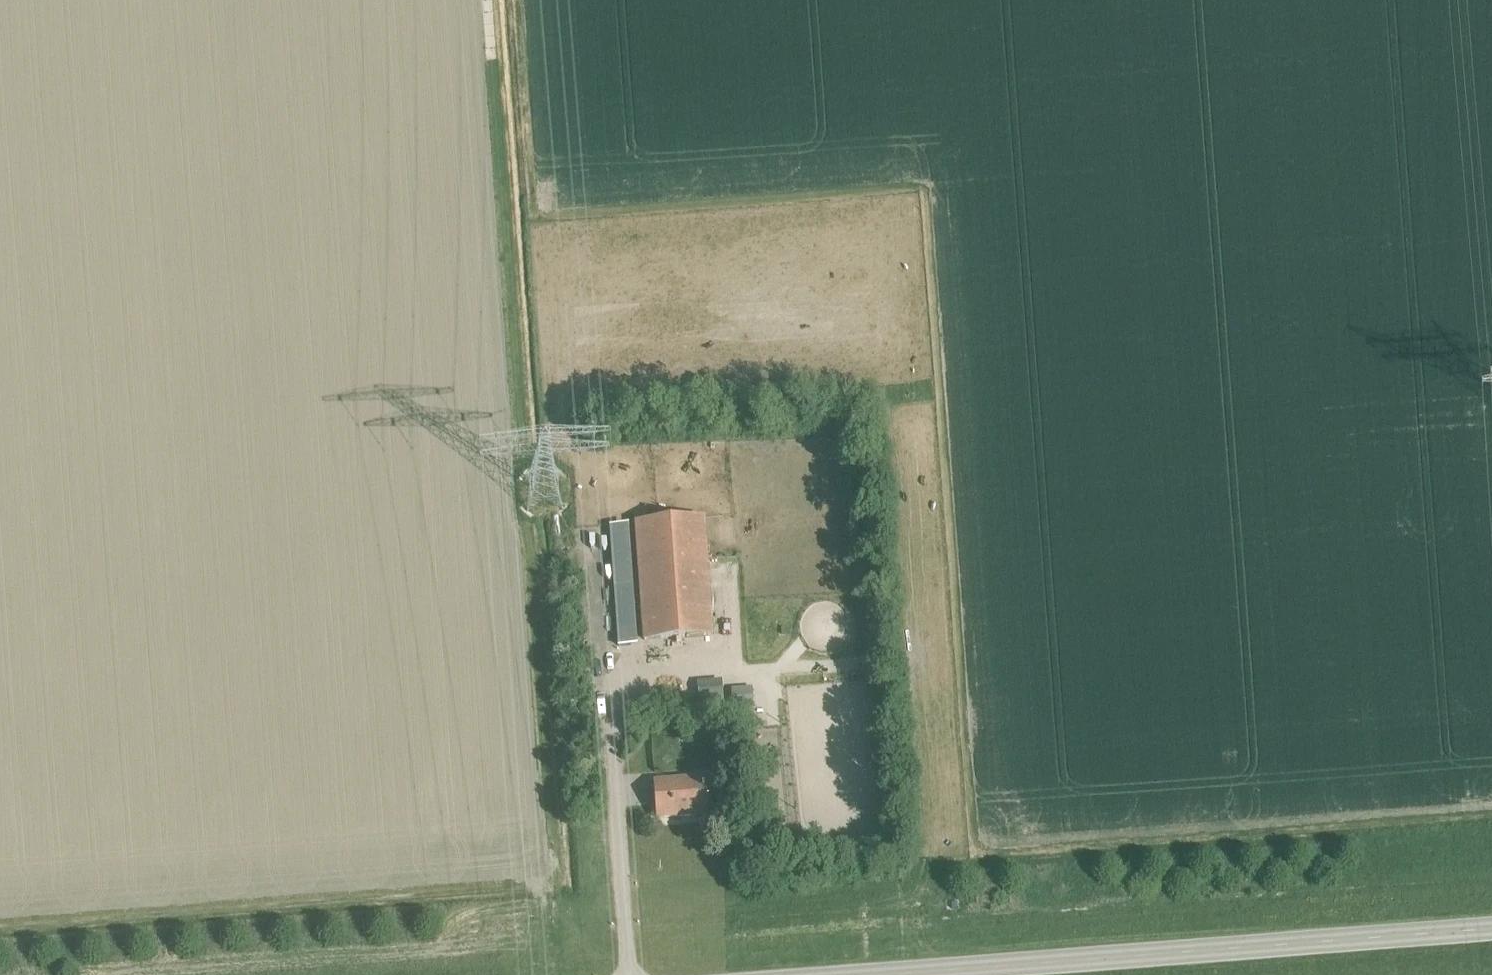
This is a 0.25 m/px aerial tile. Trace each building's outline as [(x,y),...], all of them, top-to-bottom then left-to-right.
[(635,523),(643,640),(711,635),(703,518),(635,523)] [(654,782),(657,818),(706,814),(703,778),(654,782)]
